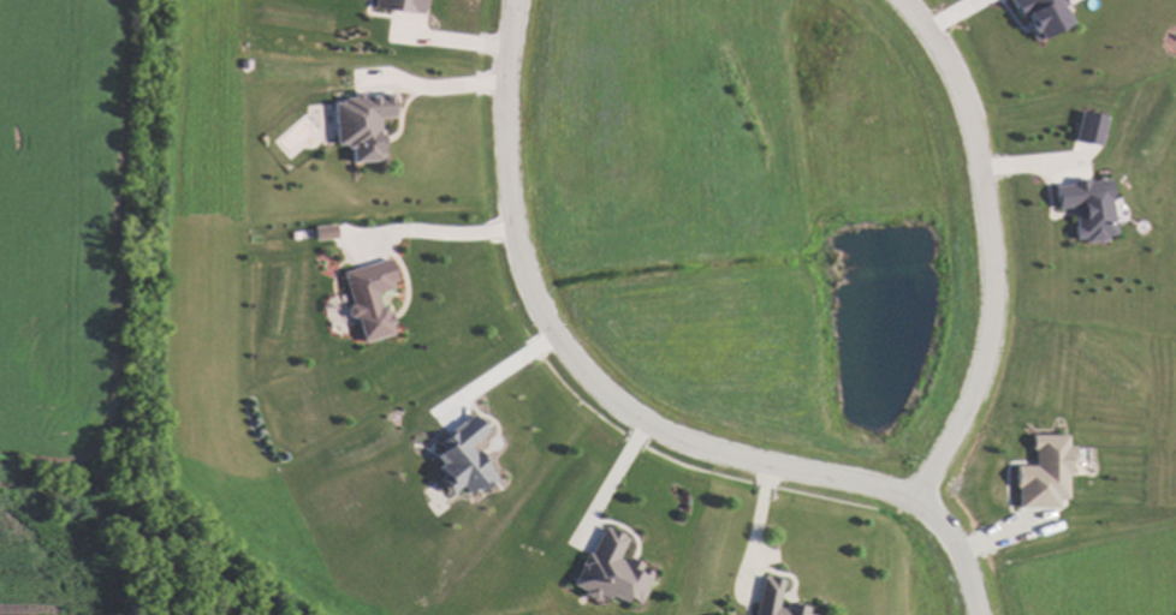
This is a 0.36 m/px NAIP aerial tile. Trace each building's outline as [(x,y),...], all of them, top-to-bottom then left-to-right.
[(420,12),(421,0),(372,0),(371,6),(420,12)] [(1019,17),(1023,15),(1035,39),(1068,21),(1057,0),(1010,0),(1019,17)] [(349,161),(379,160),(377,116),(390,116),(389,92),(348,94),(348,98),(329,99),(332,145),(348,144),(349,161)] [(1106,115),(1081,108),(1072,137),(1097,144),(1106,115)] [(1108,178),(1090,180),(1090,179),(1053,182),(1056,208),(1071,207),(1075,241),(1114,237),(1108,178)] [(332,223),(311,226),(313,239),(334,237),(332,223)] [(338,270),(350,317),(353,316),(359,341),(389,333),(379,290),(393,287),(386,258),(338,270)] [(493,476),(466,445),(483,430),(468,413),(437,439),(442,445),(427,457),(447,480),(441,485),(447,493),(457,485),(464,493),(473,485),(477,490),(493,476)] [(1014,506),(1056,506),(1056,497),(1067,497),(1067,445),(1065,445),(1065,434),(1030,434),(1030,464),(1014,464),(1014,506)] [(568,587),(593,598),(595,592),(618,603),(621,597),(634,603),(648,572),(637,567),(614,557),(623,536),(596,524),(568,587)] [(814,613),(804,611),(805,608),(775,602),(780,578),(759,574),(751,614),(814,614),(814,613)]
